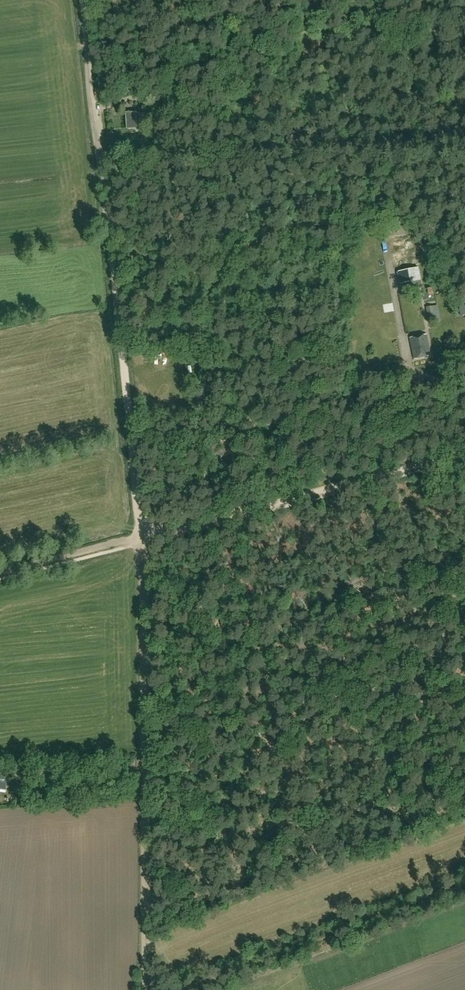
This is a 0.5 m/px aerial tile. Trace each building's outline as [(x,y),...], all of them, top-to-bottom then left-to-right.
[(137,114),(137,112),(126,113),(127,129),(149,127),(148,113),(137,114)] [(419,268),(398,272),(401,284),(421,280),(419,268)] [(433,307),(426,308),(429,323),(436,321),(433,307)] [(414,359),(431,356),(427,334),(410,337),(414,359)]
